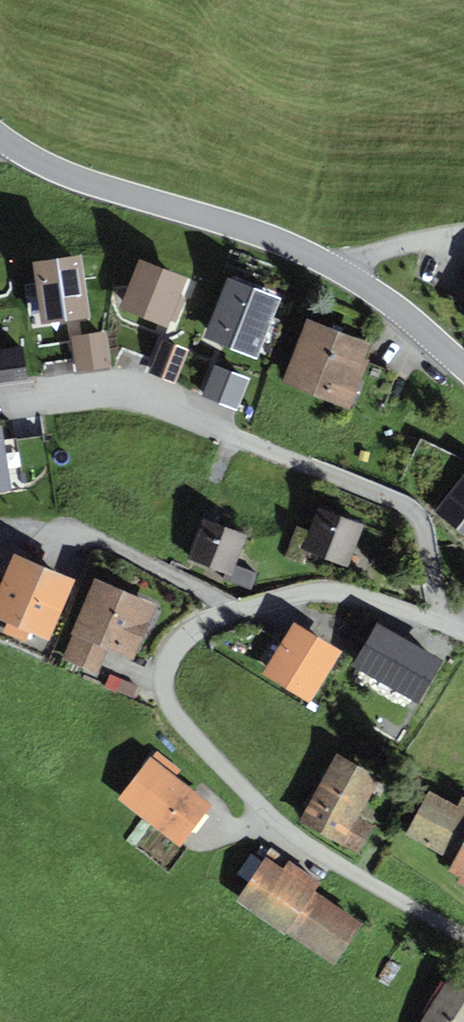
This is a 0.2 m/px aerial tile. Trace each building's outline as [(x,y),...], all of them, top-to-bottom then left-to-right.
[(81,254),(32,261),(42,325),(90,318),(81,254)] [(187,278),(139,259),(119,309),(168,328),(187,278)] [(276,299),(230,282),(210,336),(256,354),(276,299)] [(379,349),(310,323),(286,385),(355,411),(379,349)] [(106,331),(71,336),(76,372),(111,368),(106,331)] [(189,351),(162,340),(149,373),(176,384),(189,351)] [(0,352),(0,378),(23,376),(20,349),(0,352)] [(247,380),(217,368),(207,395),(237,406),(247,380)] [(441,512),(463,531),(463,483),(441,512)] [(371,528),(326,513),(311,556),(356,572),(371,528)] [(254,540),(209,522),(193,563),(237,581),(254,540)] [(17,555),(0,596),(0,619),(54,642),(80,582),(17,555)] [(161,609),(98,584),(67,662),(103,676),(112,654),(139,664),(161,609)] [(440,663),(379,629),(358,666),(419,700),(440,663)] [(337,655),(295,630),(267,676),(309,701),(337,655)] [(385,784),(342,761),(306,829),(365,860),(380,832),(364,823),(385,784)] [(194,844),(217,809),(155,768),(132,803),(194,844)] [(433,795),(411,838),(457,860),(463,847),(463,810),(433,795)] [(455,878),(463,882),(463,859),(455,878)] [(368,924),(271,861),(241,906),(339,969),(368,924)] [(455,983),(430,1021),(463,1021),(463,988),(455,983)]
